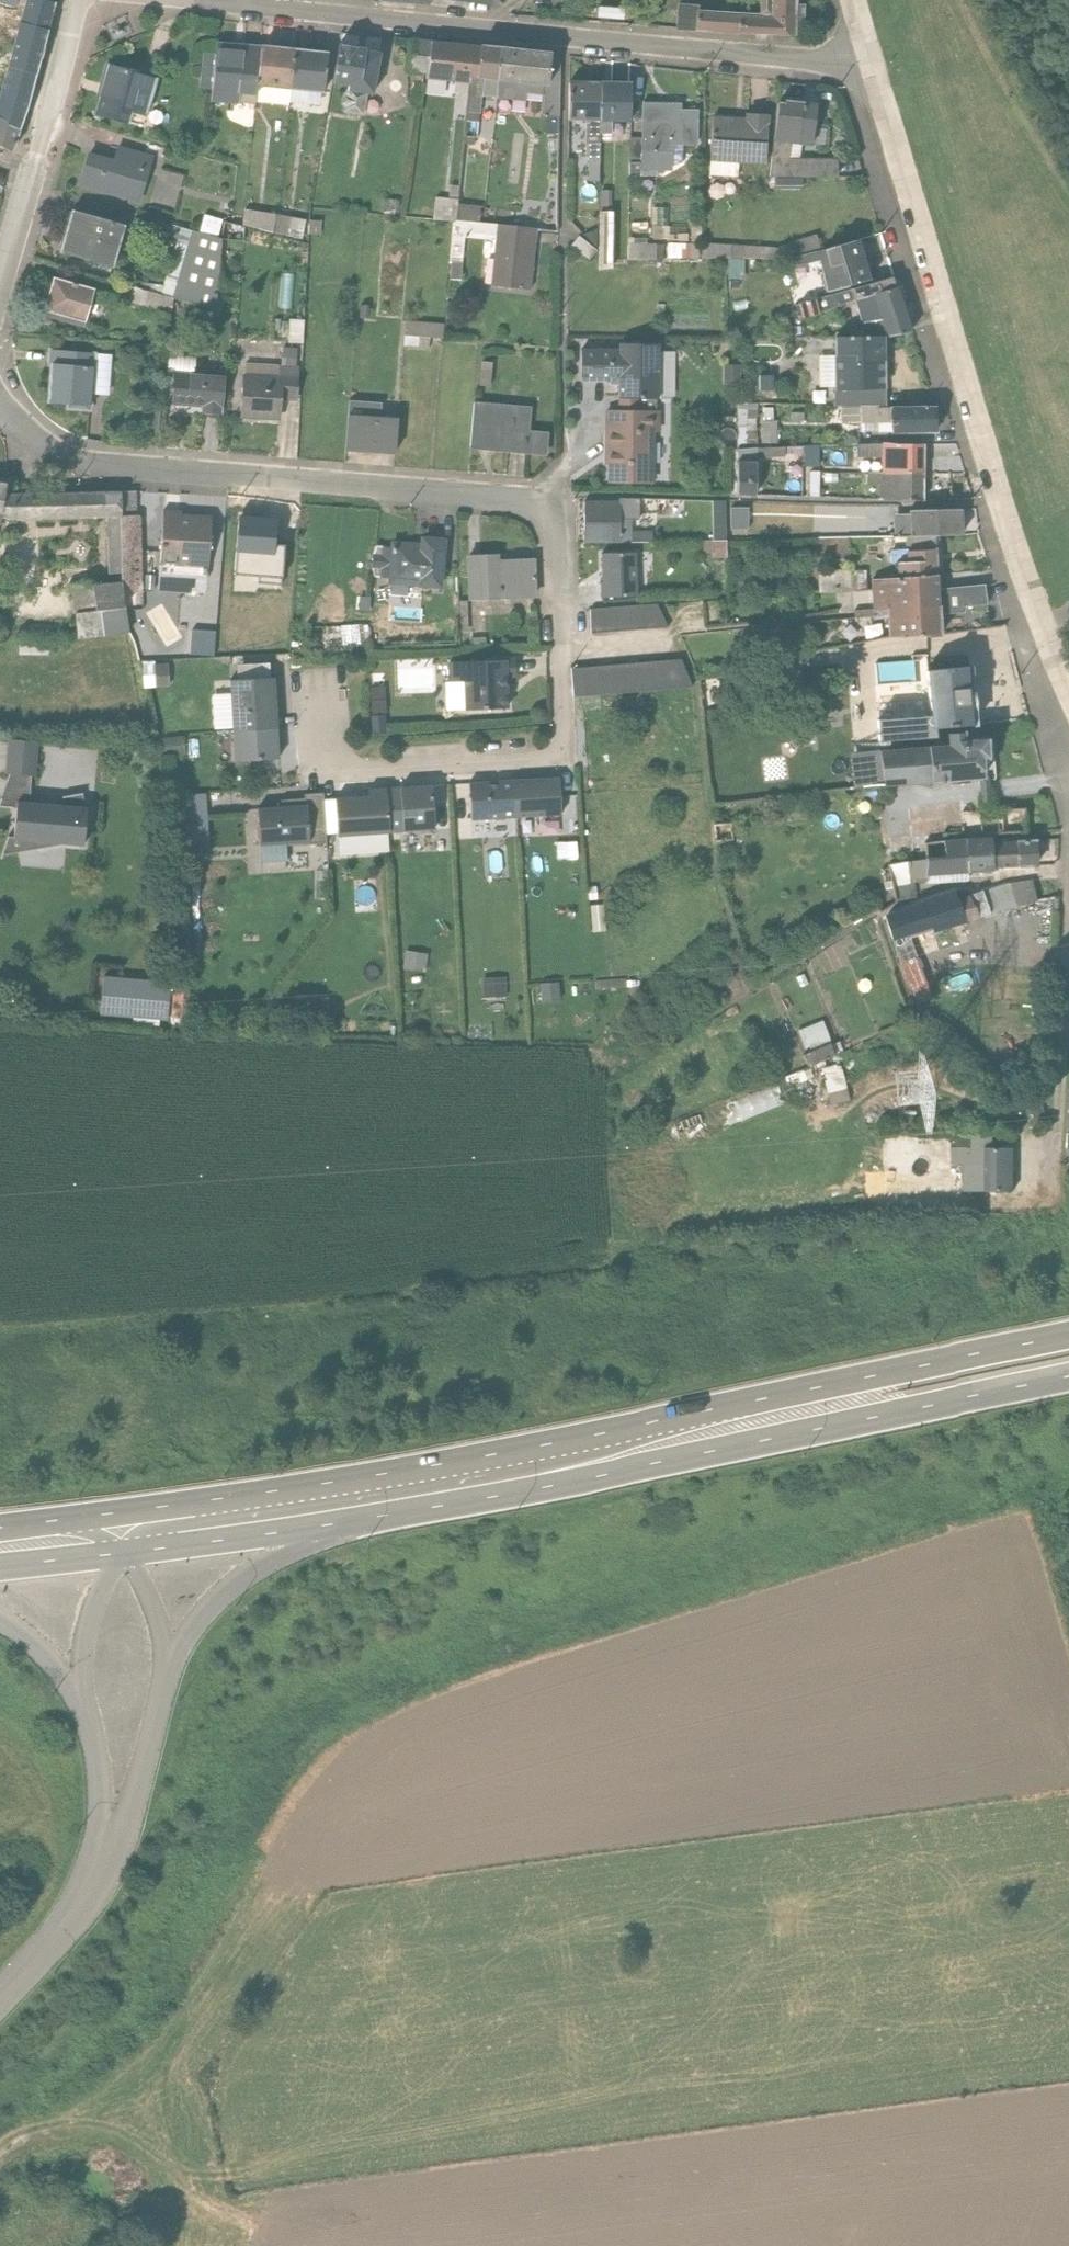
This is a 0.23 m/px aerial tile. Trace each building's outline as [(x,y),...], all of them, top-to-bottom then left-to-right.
[(13,8),(16,0),(0,0),(0,4),(13,8)] [(45,30),(52,3),(41,0),(25,0),(18,23),(45,30)] [(693,31),(734,34),(785,36),(793,36),(794,22),(794,4),(795,0),(757,0),(756,14),(695,11),(693,31)] [(693,31),(695,11),(695,6),(676,4),(673,29),(693,31)] [(794,4),(794,22),(802,23),(802,5),(794,4)] [(17,129),(28,95),(34,73),(45,30),(18,23),(17,22),(16,26),(4,67),(0,82),(0,120),(17,129)] [(423,74),(430,42),(409,40),(405,72),(423,74)] [(430,42),(423,74),(423,80),(466,84),(467,78),(474,79),(477,46),(430,42)] [(255,86),(259,46),(214,43),(209,102),(236,103),(254,104),(254,95),(255,86)] [(344,92),(364,95),(371,96),(379,53),(364,50),(365,48),(338,43),(329,84),(345,86),(345,90),(344,92)] [(259,46),(255,86),(288,90),(291,49),(259,46)] [(477,46),(474,79),(482,80),(495,81),(515,83),(518,51),(477,46)] [(291,49),(288,90),(302,91),(321,93),(325,52),(291,49)] [(518,51),(515,83),(541,86),(545,86),(547,62),(548,54),(518,51)] [(545,86),(541,86),(540,117),(544,117),(555,118),(557,118),(558,63),(547,62),(545,86)] [(97,94),(92,115),(126,125),(130,112),(146,117),(157,76),(105,64),(97,94)] [(467,78),(466,84),(467,84),(461,137),(473,138),(475,138),(478,113),(479,97),(480,97),(482,80),(474,79),(467,78)] [(515,83),(495,81),(494,99),(513,100),(515,83)] [(597,122),(597,81),(567,81),(566,81),(566,121),(583,122),(597,122)] [(597,81),(597,122),(608,122),(628,122),(627,82),(626,82),(597,81)] [(254,95),(254,104),(286,106),(287,93),(288,90),(255,86),(254,95)] [(344,92),(345,90),(340,94),(339,105),(340,107),(341,112),(361,115),(364,95),(344,92)] [(770,142),(789,144),(809,147),(814,103),(800,102),(782,100),(781,103),(774,102),(770,142)] [(638,170),(654,171),(670,171),(670,167),(671,145),(680,145),(695,146),(695,110),(678,109),(678,104),(640,103),(639,138),(638,170)] [(706,162),(735,163),(762,165),(764,142),(766,124),(767,116),(742,113),(742,119),(710,116),(706,162)] [(555,118),(544,117),(544,139),(555,139),(555,118)] [(9,152),(17,129),(0,120),(0,148),(9,152)] [(597,122),(583,122),(583,144),(583,151),(574,166),(582,171),(582,182),(597,182),(598,145),(598,142),(597,122)] [(597,122),(598,142),(609,143),(609,134),(608,122),(597,122)] [(473,138),(461,137),(461,143),(472,145),(473,138)] [(638,170),(639,138),(628,137),(627,163),(627,176),(654,177),(654,171),(638,170)] [(789,144),(770,142),(767,177),(771,177),(800,177),(835,177),(835,158),(788,157),(789,144)] [(671,145),(670,167),(680,162),(680,145),(671,145)] [(86,152),(77,187),(113,197),(137,204),(151,156),(116,147),(112,160),(86,152)] [(735,163),(706,162),(706,175),(735,177),(735,163)] [(477,175),(475,194),(483,194),(485,176),(477,175)] [(800,177),(771,177),(772,188),(800,188),(800,177)] [(597,212),(608,212),(609,190),(598,190),(597,204),(597,212)] [(454,220),(455,204),(455,199),(433,198),(431,220),(450,221),(453,222),(454,220)] [(383,199),(381,213),(396,215),(398,201),(383,199)] [(455,204),(454,220),(477,222),(478,206),(455,204)] [(242,209),(240,224),(271,233),(274,214),(242,209)] [(70,211),(58,253),(112,268),(123,226),(70,211)] [(596,260),(609,259),(609,212),(608,212),(597,212),(596,260)] [(197,232),(215,237),(220,220),(202,215),(197,232)] [(289,217),(284,236),(299,239),(303,220),(289,217)] [(535,228),(534,229),(555,232),(555,221),(554,221),(535,218),(535,228)] [(308,220),(307,234),(318,234),(319,220),(308,220)] [(453,222),(450,221),(447,261),(449,261),(447,279),(458,280),(460,260),(462,237),(483,239),(482,257),(492,258),(494,224),(477,222),(454,220),(453,222)] [(143,291),(146,291),(147,292),(149,292),(170,298),(190,230),(170,224),(164,242),(172,245),(161,284),(135,277),(132,288),(143,291)] [(494,224),(492,258),(489,286),(528,290),(534,229),(535,228),(494,224)] [(636,244),(645,244),(645,228),(636,228),(636,244)] [(197,232),(190,230),(170,298),(215,311),(220,239),(215,237),(197,232)] [(775,248),(775,259),(791,256),(794,267),(806,264),(804,254),(822,249),(813,235),(775,248)] [(576,236),(569,245),(587,259),(594,250),(576,236)] [(834,245),(846,285),(868,279),(856,239),(834,245)] [(775,259),(775,248),(700,243),(700,258),(726,258),(743,259),(775,259)] [(645,244),(636,244),(625,244),(625,260),(654,260),(653,244),(645,244)] [(804,254),(806,264),(820,260),(823,272),(828,271),(831,283),(814,288),(817,297),(825,295),(849,288),(846,285),(834,245),(822,249),(804,254)] [(743,259),(726,258),(724,278),(741,279),(743,259)] [(609,259),(596,260),(596,270),(609,268),(609,259)] [(51,277),(42,311),(45,312),(43,317),(81,328),(92,289),(51,277)] [(851,295),(852,299),(893,286),(890,277),(849,288),(851,295)] [(170,314),(170,298),(149,292),(147,292),(146,291),(128,286),(124,301),(170,314)] [(893,286),(852,299),(859,323),(878,320),(884,336),(908,332),(893,286)] [(849,288),(825,295),(827,302),(851,295),(849,288)] [(795,304),(803,302),(799,292),(788,295),(793,305),(795,304)] [(812,299),(817,313),(852,299),(851,295),(827,302),(825,295),(817,297),(812,299)] [(803,302),(795,304),(800,320),(817,315),(817,313),(812,299),(803,302)] [(358,306),(357,318),(366,318),(367,306),(358,306)] [(280,319),(280,328),(286,329),(286,342),(301,343),(302,320),(280,319)] [(403,336),(427,337),(440,338),(441,323),(404,321),(403,336)] [(853,361),(882,359),(881,335),(831,337),(832,356),(852,355),(853,361)] [(427,337),(403,336),(401,346),(426,347),(427,337)] [(616,395),(657,396),(657,343),(615,343),(615,348),(603,348),(601,348),(578,348),(578,380),(601,380),(601,389),(615,390),(616,395)] [(46,348),(45,363),(51,363),(48,402),(64,403),(63,410),(89,412),(93,369),(94,352),(46,348)] [(242,374),(297,377),(297,367),(294,366),(295,348),(280,348),(279,365),(243,362),(242,374)] [(171,372),(187,373),(192,374),(193,357),(166,355),(165,373),(171,372)] [(832,391),(853,390),(883,389),(882,359),(853,361),(852,355),(832,356),(832,391)] [(479,361),(477,385),(488,386),(490,362),(479,361)] [(187,373),(171,372),(169,405),(200,407),(200,413),(219,415),(223,376),(192,374),(187,373)] [(297,377),(242,374),(241,374),(238,419),(279,421),(280,400),(295,401),(297,377)] [(770,375),(756,375),(756,391),(771,391),(770,375)] [(874,407),(884,407),(883,389),(853,390),(854,407),(857,408),(858,406),(874,407)] [(838,406),(854,407),(853,390),(832,391),(830,405),(838,406)] [(657,396),(616,395),(615,410),(602,410),(602,464),(605,464),(606,482),(651,483),(652,431),(657,432),(657,402),(657,396)] [(346,415),(378,418),(379,403),(346,400),(346,415)] [(473,402),(468,449),(543,455),(546,432),(526,431),(528,407),(473,402)] [(735,449),(753,450),(753,447),(754,447),(754,404),(735,403),(735,449)] [(146,405),(145,428),(156,429),(158,406),(146,405)] [(757,406),(757,421),(771,422),(771,406),(757,406)] [(854,407),(838,406),(837,412),(826,411),(826,421),(839,422),(858,423),(876,423),(875,432),(888,432),(887,406),(884,407),(874,407),(858,406),(857,408),(854,407)] [(887,406),(888,432),(888,433),(933,434),(932,406),(887,406)] [(378,418),(346,415),(343,450),(393,454),(396,419),(378,418)] [(765,447),(773,447),(774,425),(765,425),(765,447)] [(878,456),(879,442),(855,444),(854,457),(878,456)] [(879,442),(878,456),(878,473),(921,473),(920,443),(879,442)] [(753,450),(752,458),(783,457),(783,455),(801,454),(801,466),(815,466),(815,460),(833,461),(833,445),(816,445),(802,446),(782,447),(773,447),(765,447),(754,447),(753,447),(753,450)] [(734,461),(753,461),(752,458),(753,450),(735,449),(734,461)] [(753,461),(734,461),(734,495),(753,496),(753,461)] [(808,471),(807,496),(816,496),(817,472),(808,471)] [(878,483),(878,473),(864,472),(864,483),(878,483)] [(878,473),(878,483),(878,498),(878,500),(921,500),(921,473),(878,473)] [(2,493),(1,518),(10,519),(105,517),(119,516),(118,491),(2,493)] [(119,516),(105,517),(106,583),(91,584),(70,586),(74,613),(77,639),(127,632),(123,607),(121,592),(140,592),(138,515),(136,515),(136,491),(118,491),(119,516)] [(618,542),(618,519),(618,501),(582,500),(581,542),(618,542)] [(731,526),(749,527),(749,503),(731,502),(731,526)] [(908,536),(906,509),(893,511),(893,513),(893,518),(879,518),(874,518),(874,505),(815,504),(814,538),(878,539),(893,537),(902,536),(908,536)] [(906,509),(908,536),(933,535),(961,534),(960,507),(906,509)] [(158,564),(206,567),(209,512),(161,509),(158,564)] [(618,519),(618,542),(628,542),(649,542),(648,531),(628,530),(628,518),(618,519)] [(908,536),(902,536),(902,549),(903,550),(933,549),(933,535),(908,536)] [(388,545),(387,567),(385,584),(417,587),(440,588),(444,538),(419,536),(417,543),(388,541),(388,545)] [(723,540),(700,541),(700,553),(710,552),(710,557),(724,557),(723,540)] [(371,544),(368,576),(386,577),(387,567),(388,545),(371,544)] [(903,550),(902,549),(888,549),(888,552),(884,553),(884,561),(893,561),(903,561),(903,550)] [(893,577),(934,574),(933,549),(903,550),(903,561),(893,561),(893,577)] [(633,551),(598,551),(599,596),(633,595),(633,551)] [(496,554),(464,555),(466,599),(532,597),(530,558),(496,560),(496,554)] [(206,567),(158,564),(157,579),(204,581),(206,567)] [(273,568),(271,583),(291,585),(292,570),(273,568)] [(847,569),(815,571),(817,592),(864,587),(863,570),(847,571),(847,569)] [(934,574),(893,577),(868,579),(871,611),(885,609),(885,637),(938,635),(936,614),(935,588),(934,574)] [(935,588),(936,614),(962,612),(962,606),(984,604),(982,586),(982,584),(935,588)] [(655,603),(587,609),(589,632),(665,626),(655,603)] [(344,636),(345,612),(322,611),(320,634),(344,636)] [(17,637),(17,654),(49,655),(49,644),(56,644),(57,636),(17,637)] [(195,638),(194,656),(210,657),(211,639),(195,638)] [(505,677),(504,659),(445,662),(446,682),(460,681),(462,709),(506,708),(505,677)] [(504,659),(505,677),(514,677),(513,660),(504,659)] [(678,659),(569,668),(571,696),(688,686),(678,659)] [(166,661),(140,662),(141,687),(167,686),(166,661)] [(227,679),(231,731),(274,727),(267,662),(235,664),(236,679),(227,679)] [(929,727),(931,727),(974,724),(969,666),(923,671),(927,712),(928,717),(929,727)] [(382,701),(366,702),(369,734),(384,733),(382,701)] [(874,721),(928,717),(927,712),(875,716),(874,721)] [(928,717),(874,721),(876,739),(932,736),(931,727),(929,727),(928,717)] [(274,727),(231,731),(233,761),(277,758),(274,727)] [(925,744),(929,782),(984,779),(982,758),(988,757),(986,738),(963,739),(962,731),(942,733),(943,743),(925,744)] [(181,736),(161,738),(163,756),(183,754),(181,736)] [(0,786),(0,806),(4,805),(13,804),(0,852),(0,854),(50,841),(82,845),(83,833),(85,807),(83,799),(82,792),(62,795),(63,804),(27,801),(30,774),(34,775),(37,743),(34,742),(31,741),(26,740),(10,737),(3,772),(0,786)] [(877,749),(881,784),(881,786),(929,782),(925,744),(877,749)] [(881,784),(877,749),(849,754),(851,771),(843,772),(845,788),(881,784)] [(509,778),(513,817),(558,815),(556,775),(509,778)] [(513,817),(509,778),(466,780),(468,819),(513,817)] [(589,783),(574,785),(575,797),(591,795),(589,783)] [(386,810),(388,832),(432,829),(429,784),(384,787),(385,793),(386,810)] [(385,793),(384,787),(368,789),(368,796),(334,798),(336,836),(357,834),(388,832),(386,810),(385,793)] [(183,790),(184,839),(210,839),(209,789),(183,790)] [(279,806),(255,808),(258,845),(259,862),(285,861),(284,845),(324,843),(321,792),(301,793),(302,798),(278,800),(279,806)] [(712,843),(724,841),(731,841),(729,822),(711,824),(712,843)] [(965,838),(966,873),(992,871),(992,869),(991,841),(990,836),(965,838)] [(924,876),(966,873),(965,838),(942,840),(942,845),(923,846),(923,859),(924,876)] [(991,841),(992,869),(1018,867),(1036,866),(1035,839),(1015,840),(991,841)] [(724,841),(712,843),(715,864),(730,863),(729,855),(726,855),(724,841)] [(904,861),(910,860),(907,849),(888,851),(891,863),(904,861)] [(904,861),(891,863),(886,864),(890,885),(908,882),(927,881),(967,879),(966,873),(924,876),(923,859),(910,860),(904,861)] [(981,890),(990,915),(1014,906),(1035,901),(1031,879),(1006,883),(981,890)] [(922,901),(928,919),(933,932),(965,923),(956,898),(953,889),(921,898),(922,901)] [(956,898),(965,923),(990,915),(981,890),(969,894),(956,898)] [(928,919),(922,901),(890,912),(891,914),(882,917),(887,930),(899,963),(916,1007),(933,1001),(916,957),(918,956),(906,926),(928,919)] [(402,950),(400,969),(425,971),(427,953),(402,950)] [(101,974),(97,1013),(164,1020),(168,980),(101,974)] [(503,978),(480,978),(480,996),(503,996),(503,978)] [(557,981),(537,983),(539,1001),(559,999),(557,981)] [(171,992),(168,1025),(179,1026),(182,993),(171,992)] [(803,1053),(810,1064),(833,1055),(832,1054),(841,1050),(838,1041),(829,1044),(820,1020),(795,1030),(803,1053)] [(810,1064),(803,1053),(800,1054),(805,1066),(790,1072),(801,1100),(821,1092),(810,1064)] [(836,1062),(818,1067),(830,1105),(848,1100),(836,1062)] [(786,1078),(712,1106),(720,1126),(793,1099),(786,1078)] [(979,1134),(949,1135),(949,1141),(950,1165),(976,1164),(976,1162),(976,1150),(976,1148),(980,1148),(980,1149),(980,1163),(982,1164),(983,1192),(1014,1191),(1014,1175),(1013,1148),(994,1149),(993,1132),(980,1133),(980,1134),(979,1134)]
